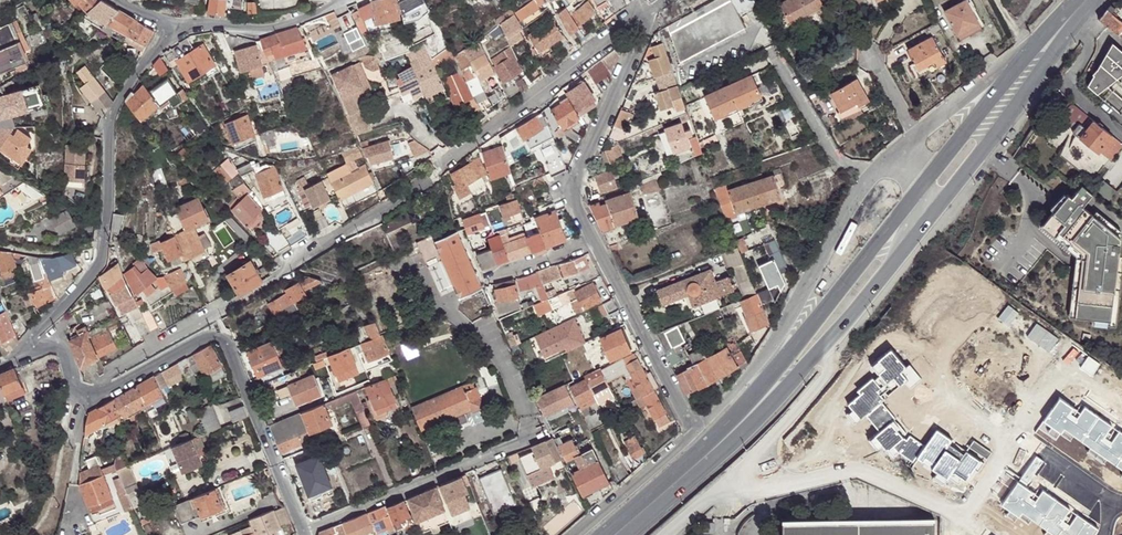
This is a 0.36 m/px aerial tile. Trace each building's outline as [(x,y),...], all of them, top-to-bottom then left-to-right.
[(100,0),(73,0),(87,12),(93,6),(100,0)] [(93,6),(111,17),(118,9),(102,0),(100,0),(93,6)] [(224,14),(225,7),(241,9),(242,0),(209,0),(207,12),(224,14)] [(358,7),(362,17),(362,18),(366,26),(372,25),(370,15),(373,14),(375,24),(400,18),(395,0),(379,0),(370,3),(358,7)] [(407,15),(411,14),(410,11),(422,6),(420,0),(405,0),(402,1),(407,15)] [(548,0),(532,0),(532,1),(538,9),(549,2),(548,0)] [(627,6),(623,0),(606,0),(614,15),(627,6)] [(683,60),(746,26),(732,0),(716,0),(668,27),(683,60)] [(778,4),(784,15),(790,12),(795,20),(822,6),(819,0),(785,0),(778,4)] [(538,9),(532,1),(525,6),(515,13),(521,21),(538,9)] [(566,34),(574,45),(577,43),(587,35),(579,24),(593,12),(586,1),(569,15),(565,8),(558,14),(560,19),(568,32),(566,34)] [(947,14),(960,39),(984,27),(970,2),(947,14)] [(136,20),(118,9),(111,17),(107,21),(101,27),(112,34),(116,27),(127,34),(136,20)] [(504,21),(499,25),(506,35),(520,26),(521,25),(513,13),(512,11),(503,16),(502,17),(504,21)] [(1119,36),(1121,33),(1121,23),(1112,15),(1107,11),(1098,20),(1105,24),(1119,36)] [(344,54),(365,44),(348,12),(336,18),(343,32),(335,35),(344,54)] [(790,12),(784,15),(789,23),(795,20),(790,12)] [(24,37),(16,20),(9,23),(7,20),(2,23),(3,26),(0,28),(0,49),(24,37)] [(153,31),(136,20),(127,34),(123,40),(141,51),(153,31)] [(539,52),(563,36),(556,26),(532,42),(539,52)] [(275,33),(258,41),(262,52),(270,48),(274,59),(271,60),(275,68),(286,65),(290,74),(319,64),(307,41),(302,42),(296,27),(275,33)] [(984,27),(960,39),(963,45),(986,33),(984,27)] [(230,51),(234,50),(240,71),(248,69),(260,66),(261,66),(255,45),(254,41),(219,34),(230,51)] [(16,63),(18,69),(21,68),(23,73),(31,69),(25,57),(19,44),(26,40),(24,37),(0,49),(0,71),(16,63)] [(935,61),(938,67),(946,63),(932,37),(909,50),(915,63),(919,69),(935,61)] [(32,53),(26,40),(19,44),(25,57),(32,53)] [(188,41),(171,52),(189,81),(214,66),(201,46),(194,50),(188,41)] [(478,79),(493,71),(489,62),(481,66),(476,57),(484,54),(478,42),(463,51),(476,76),(478,79)] [(678,85),(664,43),(653,46),(657,57),(650,59),(661,90),(678,85)] [(1111,43),(1095,70),(1098,72),(1119,49),(1111,43)] [(420,87),(423,92),(434,87),(432,83),(441,79),(435,68),(431,59),(424,46),(414,50),(418,59),(409,63),(419,83),(418,83),(420,87)] [(622,51),(618,46),(586,69),(595,84),(604,78),(608,83),(622,51)] [(453,60),(453,59),(448,48),(431,59),(435,68),(453,60)] [(1119,49),(1098,72),(1095,70),(1092,74),(1093,76),(1095,77),(1087,86),(1097,95),(1121,75),(1121,52),(1119,49)] [(476,76),(463,51),(453,59),(453,60),(454,62),(457,60),(468,81),(476,76)] [(522,71),(513,56),(494,68),(503,82),(522,71)] [(159,75),(167,69),(160,58),(153,66),(159,75)] [(454,62),(453,60),(435,68),(441,79),(442,82),(461,74),(454,62)] [(919,77),(938,67),(935,61),(919,69),(916,71),(919,77)] [(418,83),(408,62),(395,68),(399,76),(394,79),(402,96),(420,87),(418,83)] [(76,72),(84,65),(82,63),(74,69),(76,72)] [(917,78),(919,77),(916,71),(919,69),(915,63),(910,67),(917,78)] [(85,84),(93,77),(84,65),(76,72),(85,84)] [(263,75),(260,66),(248,69),(251,79),(263,75)] [(356,98),(364,95),(351,66),(332,76),(350,115),(362,109),(356,98)] [(459,77),(462,76),(461,74),(442,82),(444,88),(459,81),(459,77)] [(1097,95),(1120,115),(1121,113),(1121,75),(1097,95)] [(471,124),(482,115),(462,76),(459,77),(459,81),(444,88),(454,107),(460,105),(471,124)] [(482,86),(478,79),(476,76),(468,81),(473,91),(482,86)] [(752,76),(729,87),(738,106),(739,107),(750,103),(749,101),(761,96),(752,76)] [(111,104),(112,102),(93,77),(85,84),(80,87),(91,101),(90,102),(101,116),(111,104)] [(147,91),(158,104),(167,117),(185,105),(167,78),(147,91)] [(830,93),(840,110),(855,101),(858,106),(868,100),(856,78),(830,93)] [(575,87),(566,94),(577,110),(593,100),(594,99),(581,80),(574,85),(575,87)] [(259,100),(282,93),(276,82),(255,90),(259,100)] [(39,83),(3,94),(9,115),(45,105),(41,90),(39,83)] [(484,91),(490,103),(503,96),(497,84),(484,91)] [(130,91),(124,100),(140,119),(158,104),(147,91),(142,85),(133,94),(130,91)] [(661,90),(656,92),(661,109),(675,105),(676,110),(686,107),(679,87),(678,85),(661,90)] [(738,106),(729,87),(706,97),(716,118),(726,114),(725,112),(738,106)] [(566,94),(562,88),(556,93),(558,95),(554,99),(549,105),(555,114),(561,123),(553,127),(555,130),(557,130),(577,118),(581,125),(585,123),(580,115),(577,110),(566,94)] [(46,89),(41,90),(45,105),(47,111),(52,110),(46,89)] [(184,93),(179,96),(185,105),(190,102),(184,93)] [(0,94),(0,117),(9,115),(3,94),(0,94)] [(763,101),(761,96),(749,101),(750,103),(751,106),(763,101)] [(504,97),(496,104),(498,107),(507,101),(504,97)] [(577,110),(580,115),(595,103),(593,100),(577,110)] [(1094,121),(1095,120),(1075,103),(1071,103),(1067,105),(1063,110),(1081,125),(1079,127),(1077,126),(1076,126),(1071,131),(1071,135),(1078,139),(1081,137),(1094,121)] [(549,105),(541,112),(545,121),(555,114),(549,105)] [(728,117),(740,110),(739,107),(738,106),(725,112),(726,114),(728,117)] [(629,111),(620,108),(613,124),(622,127),(629,111)] [(545,121),(541,112),(504,135),(507,139),(513,136),(516,142),(519,140),(524,151),(552,137),(545,121)] [(690,119),(688,113),(678,118),(680,123),(682,122),(690,119)] [(234,149),(256,140),(246,115),(224,124),(234,149)] [(1112,136),(1094,121),(1081,137),(1099,152),(1112,136)] [(682,122),(680,123),(665,128),(665,131),(673,151),(690,145),(682,122)] [(1,148),(9,132),(12,127),(0,127),(0,148),(1,148)] [(9,132),(1,148),(19,159),(31,137),(16,129),(13,134),(9,132)] [(579,145),(583,136),(571,130),(561,136),(579,145)] [(667,153),(673,151),(665,131),(660,133),(664,146),(667,153)] [(1109,162),(1121,146),(1121,144),(1112,136),(1099,152),(1109,162)] [(370,165),(373,171),(395,166),(388,141),(362,150),(370,165)] [(617,143),(604,149),(610,162),(622,156),(617,143)] [(83,180),(85,145),(66,144),(64,179),(83,180)] [(510,173),(502,147),(482,154),(490,179),(510,173)] [(176,156),(182,163),(191,155),(185,148),(176,156)] [(340,155),(346,166),(347,166),(362,159),(357,148),(340,155)] [(554,177),(565,168),(558,151),(546,161),(554,177)] [(236,169),(228,159),(213,171),(220,179),(222,177),(226,182),(238,173),(236,169)] [(478,159),(450,174),(459,189),(461,188),(463,192),(468,190),(469,191),(484,182),(481,177),(486,174),(478,159)] [(236,169),(238,173),(242,178),(245,177),(243,174),(253,170),(264,196),(282,189),(273,165),(268,165),(264,164),(259,165),(258,161),(256,162),(252,164),(249,163),(236,169)] [(344,209),(377,194),(365,168),(351,175),(347,166),(346,166),(326,175),(343,206),(344,209)] [(0,167),(0,183),(13,174),(0,167)] [(611,168),(595,176),(600,193),(616,187),(614,178),(616,177),(615,174),(613,175),(611,168)] [(667,183),(662,170),(636,181),(637,182),(638,182),(640,189),(642,194),(659,190),(657,185),(667,183)] [(512,178),(510,173),(490,179),(491,185),(512,178)] [(781,173),(773,176),(776,184),(784,181),(781,173)] [(459,189),(450,174),(448,175),(460,194),(463,192),(461,188),(459,189)] [(593,177),(591,178),(591,196),(600,193),(595,176),(593,177)] [(773,176),(752,182),(760,205),(780,198),(776,184),(773,176)] [(185,177),(175,181),(177,187),(189,183),(185,177)] [(547,188),(546,187),(541,178),(533,181),(537,192),(547,188)] [(321,182),(304,191),(314,209),(331,200),(321,182)] [(638,182),(637,182),(627,185),(630,192),(630,193),(640,189),(638,182)] [(727,190),(734,211),(734,213),(760,205),(752,182),(727,190)] [(1101,183),(1095,191),(1108,201),(1114,194),(1101,183)] [(247,196),(252,191),(246,184),(235,196),(238,199),(233,204),(236,207),(232,211),(246,225),(260,211),(247,196)] [(1068,195),(1041,228),(1075,256),(1075,257),(1082,258),(1079,288),(1076,318),(1092,320),(1092,319),(1111,321),(1111,322),(1115,291),(1117,274),(1118,258),(1120,238),(1093,216),(1082,207),(1092,195),(1081,186),(1077,190),(1069,184),(1063,191),(1068,195)] [(627,185),(590,199),(589,203),(591,206),(630,192),(627,185)] [(284,193),(282,189),(264,196),(266,200),(284,193)] [(724,214),(728,213),(734,211),(727,190),(715,193),(720,205),(724,214)] [(638,217),(630,193),(630,192),(591,206),(602,229),(603,229),(638,217)] [(516,198),(515,193),(503,197),(505,202),(516,198)] [(516,198),(505,202),(500,204),(507,224),(523,218),(516,198)] [(181,254),(184,260),(203,250),(192,228),(207,221),(197,199),(176,209),(185,231),(182,232),(179,224),(177,225),(170,228),(173,237),(181,254)] [(383,226),(387,234),(446,207),(442,199),(383,226)] [(591,206),(589,203),(588,205),(593,217),(600,230),(602,229),(591,206)] [(507,224),(500,204),(497,205),(504,225),(507,224)] [(542,216),(523,224),(528,236),(540,232),(545,247),(570,237),(570,239),(574,237),(570,227),(563,230),(556,211),(554,212),(551,204),(539,208),(542,216)] [(59,233),(73,225),(65,210),(50,219),(59,233)] [(264,215),(260,211),(246,225),(250,230),(264,215)] [(1096,211),(1093,216),(1120,238),(1121,231),(1096,211)] [(112,213),(110,231),(117,232),(122,214),(112,213)] [(724,214),(731,233),(736,231),(733,222),(731,223),(728,213),(724,214)] [(482,214),(478,215),(483,228),(487,227),(482,214)] [(483,228),(478,215),(462,221),(467,234),(483,228)] [(173,216),(166,219),(170,228),(177,225),(173,216)] [(764,230),(769,227),(766,220),(761,222),(764,230)] [(655,237),(653,230),(635,237),(635,238),(637,243),(655,237)] [(540,232),(528,236),(526,237),(531,252),(545,247),(540,232)] [(433,237),(416,244),(420,253),(427,268),(443,262),(459,299),(483,289),(473,267),(468,257),(457,233),(435,243),(433,237)] [(503,245),(499,236),(488,240),(492,249),(497,264),(509,260),(503,245)] [(181,254),(173,237),(159,243),(168,260),(181,254)] [(526,237),(503,245),(509,260),(531,252),(526,237)] [(129,252),(122,245),(117,248),(119,258),(129,252)] [(740,252),(738,247),(732,250),(735,257),(731,259),(738,276),(748,272),(740,252)] [(497,264),(492,249),(478,254),(481,264),(482,269),(497,264)] [(8,251),(0,250),(0,272),(14,267),(8,251)] [(769,288),(757,293),(761,304),(773,299),(775,302),(785,282),(779,269),(786,266),(780,251),(769,255),(771,260),(758,265),(769,288)] [(50,258),(37,257),(47,280),(57,275),(57,274),(55,267),(65,263),(65,264),(73,261),(70,253),(51,258),(50,258)] [(228,276),(239,295),(261,282),(251,264),(257,261),(261,268),(265,265),(258,254),(248,260),(249,262),(228,276)] [(478,254),(468,257),(473,267),(481,264),(478,254)] [(536,272),(542,284),(587,267),(583,255),(564,263),(554,265),(536,272)] [(1082,258),(1075,257),(1072,287),(1069,317),(1076,318),(1079,288),(1082,258)] [(156,278),(139,261),(134,265),(124,273),(127,281),(135,295),(154,280),(156,278)] [(28,265),(33,281),(43,277),(36,262),(28,265)] [(55,267),(57,274),(67,269),(65,264),(65,263),(55,267)] [(124,281),(121,276),(117,263),(101,273),(107,286),(112,291),(110,293),(114,301),(130,293),(124,281)] [(175,297),(188,289),(179,268),(162,276),(166,286),(170,289),(170,290),(175,297)] [(661,305),(687,296),(694,293),(699,305),(733,291),(727,273),(713,279),(710,270),(656,290),(661,305)] [(536,287),(542,300),(549,297),(542,284),(536,272),(517,279),(521,291),(536,287)] [(753,286),(748,272),(738,276),(744,290),(753,286)] [(156,278),(154,280),(159,290),(166,286),(162,276),(156,278)] [(291,279),(281,285),(286,293),(292,303),(304,295),(303,293),(320,283),(320,281),(310,278),(301,276),(297,277),(291,279)] [(514,279),(492,285),(493,290),(496,290),(498,301),(496,301),(498,310),(520,306),(518,298),(514,279)] [(49,285),(48,283),(39,286),(29,291),(25,292),(27,297),(31,304),(50,296),(51,300),(55,299),(50,288),(49,285)] [(556,294),(560,303),(561,305),(570,301),(576,313),(600,301),(592,283),(574,291),(573,288),(556,294)] [(757,293),(753,286),(744,290),(747,297),(757,293)] [(273,313),(292,303),(286,293),(284,294),(280,287),(265,296),(269,303),(267,303),(273,313)] [(133,321),(142,316),(130,293),(114,301),(120,314),(127,310),(133,321)] [(694,293),(687,296),(692,308),(699,305),(694,293)] [(761,304),(757,293),(747,297),(740,300),(747,317),(745,318),(750,330),(768,322),(761,304)] [(542,300),(533,304),(537,315),(561,305),(560,303),(556,294),(549,297),(542,300)] [(31,304),(33,312),(40,305),(51,300),(50,296),(31,304)] [(24,307),(31,304),(27,297),(21,300),(24,307)] [(295,308),(292,303),(273,313),(276,319),(295,308)] [(598,318),(607,314),(603,304),(594,308),(598,318)] [(142,316),(149,331),(158,326),(151,312),(142,316)] [(5,353),(16,341),(8,323),(4,313),(0,315),(0,342),(5,353)] [(140,336),(149,331),(142,316),(133,321),(140,336)] [(584,343),(572,318),(534,336),(544,356),(563,347),(565,352),(584,343)] [(16,341),(25,331),(19,319),(8,323),(16,341)] [(1092,326),(1111,328),(1111,322),(1111,321),(1092,319),(1092,320),(1092,326)] [(688,321),(683,323),(692,339),(696,337),(688,321)] [(380,334),(380,333),(375,322),(354,331),(359,343),(380,334)] [(677,326),(662,332),(671,349),(680,345),(685,342),(677,326)] [(75,331),(78,336),(84,333),(85,334),(87,332),(84,327),(75,331)] [(591,372),(600,368),(611,362),(609,359),(629,350),(620,329),(600,338),(608,357),(588,366),(591,372)] [(89,342),(97,358),(115,349),(108,335),(106,332),(89,342)] [(511,347),(516,345),(510,332),(505,335),(511,347)] [(662,332),(654,335),(664,352),(671,349),(662,332)] [(72,349),(80,366),(97,358),(89,342),(86,337),(85,334),(84,333),(78,336),(71,339),(74,347),(72,349)] [(426,334),(416,339),(419,345),(429,340),(426,334)] [(388,353),(381,336),(360,344),(368,361),(388,353)] [(739,365),(745,361),(733,337),(726,341),(732,352),(735,351),(736,353),(733,354),(739,365)] [(263,384),(290,372),(276,340),(246,352),(257,378),(260,377),(263,384)] [(680,345),(671,349),(664,352),(668,361),(670,365),(679,361),(675,354),(682,351),(682,349),(680,345)] [(220,366),(209,346),(192,356),(203,376),(204,375),(208,384),(225,375),(220,366)] [(353,351),(352,347),(323,360),(324,364),(330,362),(335,375),(355,366),(349,353),(353,351)] [(706,359),(701,349),(688,355),(694,365),(684,371),(684,369),(675,374),(685,394),(716,378),(716,377),(706,359)] [(726,349),(706,359),(716,377),(736,367),(726,349)] [(653,390),(657,387),(649,372),(644,374),(633,352),(611,362),(600,368),(607,381),(623,373),(626,379),(632,376),(642,395),(653,390)] [(907,381),(901,373),(906,369),(891,352),(874,367),(880,376),(875,381),(873,379),(857,392),(861,397),(849,406),(853,412),(850,414),(857,424),(867,416),(880,433),(871,441),(879,451),(884,449),(888,453),(889,451),(896,458),(899,454),(915,463),(917,460),(933,469),(931,471),(936,475),(935,479),(945,484),(953,474),(966,481),(975,470),(978,471),(991,453),(974,441),(964,456),(950,446),(952,442),(937,432),(925,448),(911,436),(907,440),(903,438),(906,434),(882,404),(888,398),(887,396),(907,381)] [(178,363),(183,375),(184,379),(194,373),(186,359),(178,363)] [(136,387),(144,406),(166,393),(163,388),(168,385),(164,379),(173,374),(175,379),(183,375),(178,363),(136,387)] [(13,368),(0,374),(0,388),(6,401),(24,393),(13,368)] [(607,385),(609,384),(607,381),(600,368),(591,372),(583,375),(585,379),(592,394),(607,385)] [(294,382),(290,372),(263,384),(270,402),(290,394),(295,405),(321,394),(313,375),(294,382)] [(398,385),(394,376),(365,387),(378,416),(398,408),(389,389),(398,385)] [(636,398),(642,395),(632,376),(626,379),(636,398)] [(593,396),(592,394),(585,379),(569,386),(576,400),(578,404),(593,396)] [(411,409),(420,431),(471,409),(472,412),(483,408),(475,389),(474,389),(472,383),(411,409)] [(544,416),(576,400),(569,386),(567,383),(535,398),(544,416)] [(613,395),(607,385),(592,394),(593,396),(595,401),(597,404),(613,395)] [(136,387),(111,401),(120,416),(127,412),(129,414),(144,406),(136,387)] [(669,420),(653,390),(642,395),(636,398),(620,406),(622,411),(638,403),(639,407),(646,403),(658,426),(669,420)] [(356,391),(338,399),(323,405),(302,413),(309,432),(331,424),(326,413),(351,402),(359,421),(362,429),(370,426),(364,410),(362,405),(356,391)] [(585,405),(595,401),(593,396),(578,404),(580,408),(585,405)] [(1061,399),(1034,432),(1080,465),(1092,449),(1121,471),(1121,434),(1085,409),(1081,415),(1061,399)] [(111,401),(88,413),(85,424),(84,435),(120,416),(111,401)] [(211,405),(197,410),(206,433),(220,428),(211,405)] [(588,413),(585,405),(580,408),(583,415),(588,413)] [(233,423),(248,417),(243,406),(229,412),(233,423)] [(273,425),(269,427),(280,453),(301,445),(298,437),(309,432),(302,413),(273,425)] [(560,431),(567,427),(562,417),(555,421),(560,431)] [(570,434),(567,427),(560,431),(563,438),(570,434)] [(554,437),(565,460),(578,455),(571,439),(563,443),(559,435),(554,437)] [(634,470),(640,465),(635,456),(644,451),(642,448),(640,449),(633,436),(624,441),(632,458),(629,459),(634,470)] [(561,459),(552,438),(545,441),(530,446),(533,452),(529,454),(528,452),(518,457),(531,484),(547,476),(543,467),(561,459)] [(163,451),(161,452),(171,476),(202,464),(192,439),(163,451)] [(586,466),(598,460),(593,448),(581,453),(586,466)] [(114,465),(116,469),(126,466),(121,456),(115,458),(114,465)] [(1044,462),(1036,456),(1019,480),(1028,485),(1044,462)] [(79,474),(79,485),(116,469),(114,465),(101,470),(96,458),(85,462),(89,470),(79,474)] [(609,490),(612,489),(609,483),(602,468),(598,460),(586,466),(571,473),(582,495),(606,484),(609,490)] [(609,483),(615,480),(607,466),(602,468),(609,483)] [(116,469),(79,485),(90,511),(113,501),(108,486),(113,485),(124,509),(133,505),(132,505),(130,498),(120,478),(116,469)] [(479,479),(494,513),(515,504),(500,470),(479,479)] [(122,478),(120,478),(130,498),(137,495),(140,502),(145,499),(142,493),(141,493),(136,482),(132,484),(128,475),(122,478)] [(464,486),(469,484),(467,480),(465,475),(461,477),(464,486)] [(467,494),(464,486),(461,477),(440,486),(452,515),(470,508),(464,495),(467,494)] [(1017,481),(1001,505),(1010,511),(1006,516),(1015,522),(1018,516),(1027,522),(1030,518),(1046,529),(1043,534),(1044,534),(1058,534),(1059,533),(1062,534),(1093,534),(1097,529),(1044,490),(1039,497),(1017,481)] [(222,507),(198,517),(200,520),(202,522),(204,522),(230,511),(220,487),(215,490),(222,507)] [(416,522),(444,510),(435,488),(407,500),(416,522)] [(215,490),(174,506),(181,524),(198,517),(222,507),(215,490)] [(403,502),(387,508),(393,522),(409,516),(403,502)] [(385,506),(368,513),(369,516),(366,517),(370,528),(373,527),(375,531),(387,526),(392,524),(385,506)] [(280,528),(279,525),(290,520),(284,507),(250,521),(251,525),(240,530),(242,534),(264,534),(280,528)] [(371,531),(370,528),(366,517),(365,514),(342,524),(346,534),(361,534),(371,531)] [(713,521),(702,521),(701,531),(713,531),(713,521)] [(783,534),(935,534),(935,523),(784,521),(783,534)] [(339,525),(318,533),(318,534),(342,534),(338,527),(340,526),(339,525)]
